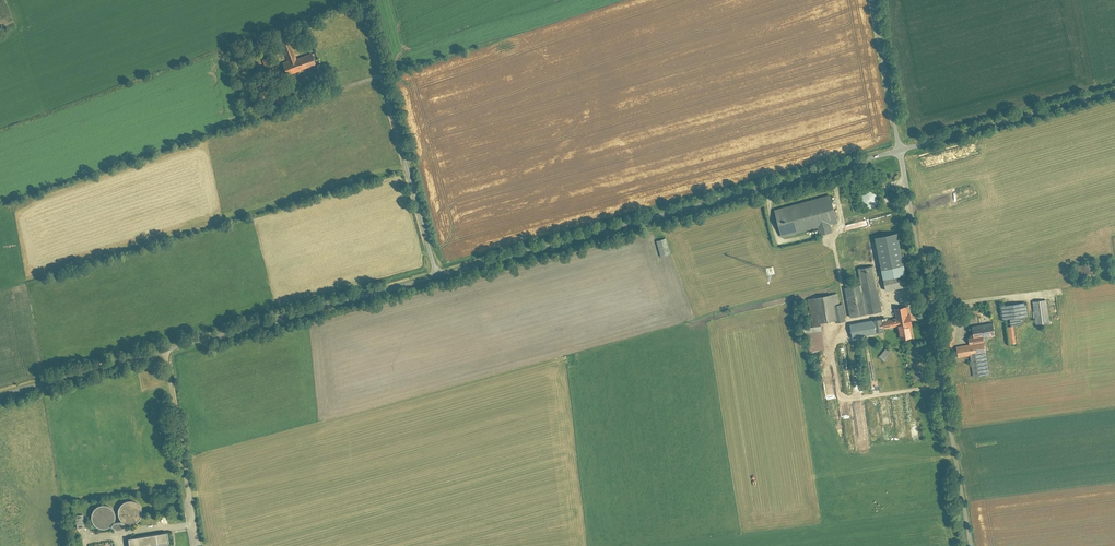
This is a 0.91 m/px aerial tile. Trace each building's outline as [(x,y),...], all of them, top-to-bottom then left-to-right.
[(277,39),(286,63),(284,64),(289,77),(317,66),(312,54),(297,59),(288,35),(277,39)] [(271,84),(277,104),(287,101),(281,81),(271,84)] [(860,198),(862,204),(864,206),(868,208),(873,208),(877,205),(880,200),(879,194),(876,190),(872,188),(867,189),(862,192),(860,198)] [(818,228),(820,235),(833,231),(832,225),(838,223),(831,195),(776,209),(784,237),(818,228)] [(666,238),(655,241),(659,256),(670,253),(666,238)] [(1096,264),(1080,267),(1082,280),(1098,278),(1096,264)] [(859,268),(862,285),(845,288),(850,317),(882,310),(873,265),(859,268)] [(883,275),(886,290),(914,285),(911,270),(883,275)] [(807,298),(813,326),(846,320),(843,304),(840,305),(838,292),(807,298)] [(1034,303),(1037,324),(1050,322),(1047,301),(1034,303)] [(1010,318),(1010,326),(1023,325),(1023,318),(1027,317),(1026,303),(1003,304),(1003,319),(1010,318)] [(868,333),(869,337),(883,335),(883,329),(898,326),(900,339),(911,337),(910,325),(913,324),(911,316),(908,316),(907,306),(896,308),(897,317),(877,320),(877,319),(850,323),(852,336),(868,333)] [(972,326),(975,344),(984,343),(983,336),(995,334),(993,323),(972,326)] [(1006,328),(1010,358),(1020,357),(1016,327),(1006,328)] [(809,334),(811,350),(826,348),(823,332),(809,334)] [(958,356),(971,354),(974,376),(989,374),(984,343),(975,344),(957,347),(958,356)] [(878,357),(884,362),(893,352),(888,347),(878,357)] [(119,516),(124,521),(132,523),(139,518),(141,511),(137,502),(127,500),(119,505),(119,516)] [(91,520),(96,526),(104,528),(111,523),(113,516),(109,507),(99,505),(92,510),(91,520)] [(171,517),(160,517),(160,531),(171,531),(171,517)] [(167,532),(128,538),(130,545),(169,545),(167,532)]
